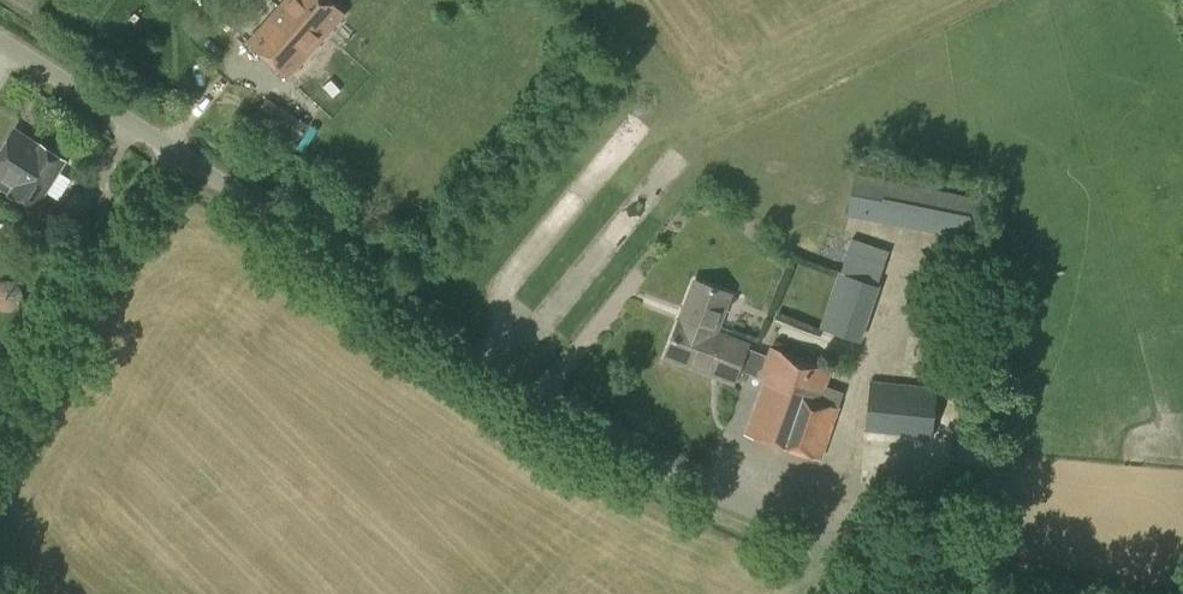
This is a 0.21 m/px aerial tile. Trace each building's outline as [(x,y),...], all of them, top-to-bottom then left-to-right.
[(344,13),(329,0),(285,0),(249,41),(288,76),(344,13)] [(290,151),(294,144),(308,123),(266,97),(253,117),(280,135),(276,142),(290,151)] [(33,139),(14,127),(0,149),(0,181),(3,183),(12,169),(23,176),(33,161),(30,159),(31,157),(25,153),(33,139)] [(12,169),(3,183),(11,188),(8,193),(34,209),(66,159),(40,143),(40,144),(33,139),(25,153),(31,157),(30,159),(33,161),(23,176),(12,169)] [(976,241),(983,197),(854,171),(846,214),(976,241)] [(848,236),(823,326),(863,337),(888,247),(848,236)] [(942,238),(937,266),(968,272),(973,243),(942,238)] [(766,354),(746,346),(747,343),(716,331),(730,293),(695,280),(666,357),(733,382),(738,368),(757,375),(756,379),(762,381),(743,432),(822,458),(839,407),(838,407),(843,391),(827,385),(833,368),(769,345),(766,354)] [(951,369),(959,323),(927,317),(919,364),(951,369)] [(933,437),(938,386),(870,380),(865,429),(869,430),(869,431),(933,437)]
